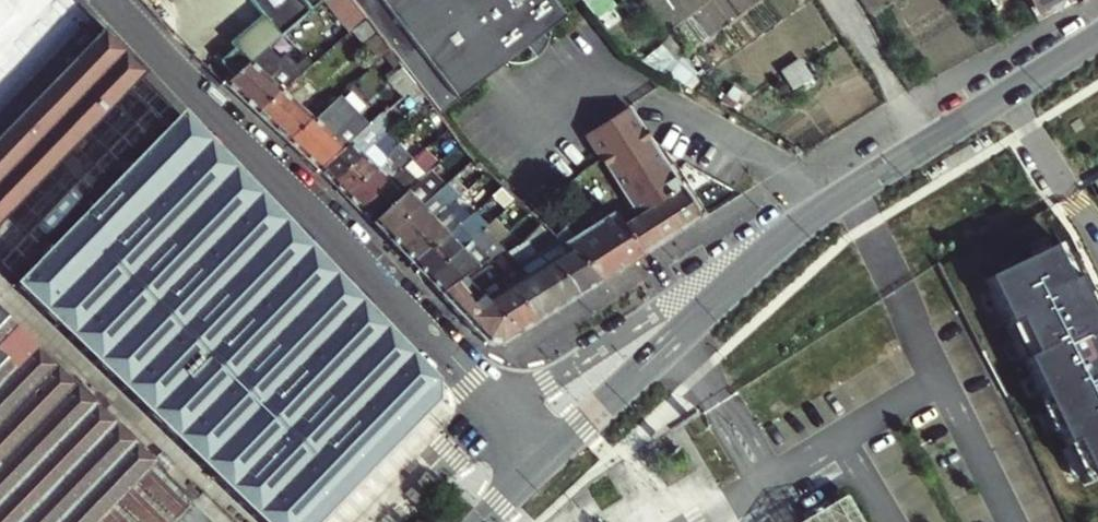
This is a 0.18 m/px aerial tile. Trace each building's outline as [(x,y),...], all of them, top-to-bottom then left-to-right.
[(144,76),(73,0),(0,0),(0,226),(144,78),(145,77),(144,76)] [(265,15),(235,38),(241,46),(225,58),(238,74),(255,59),(319,0),(252,0),(265,15)] [(350,31),(364,18),(350,0),(326,0),(350,31)] [(528,44),(549,27),(566,14),(556,0),(354,0),(442,112),(528,44)] [(1068,1),(1070,0),(1036,0),(1040,8),(1043,14),(1055,8),(1065,11),(1068,1)] [(350,31),(376,65),(390,52),(364,18),(350,31)] [(550,32),(549,27),(528,44),(536,55),(544,47),(547,42),(549,37),(550,32)] [(259,113),(285,90),(255,59),(238,74),(229,82),(259,113)] [(315,120),(354,85),(345,74),(315,101),(309,94),(299,104),(285,90),(259,113),(289,143),(315,120)] [(604,162),(603,162),(638,218),(656,248),(698,222),(703,211),(661,146),(657,149),(630,107),(590,132),(606,157),(604,162)] [(179,120),(15,288),(257,521),(320,521),(434,404),(435,386),(182,116),(181,117),(179,120)] [(334,186),(391,126),(382,116),(345,150),(320,173),(334,186)] [(317,171),(320,173),(345,150),(315,120),(289,143),(317,171)] [(345,198),(398,145),(400,137),(391,126),(334,186),(345,198)] [(606,157),(590,132),(585,136),(603,162),(604,162),(606,157)] [(411,159),(398,145),(345,198),(359,211),(411,159)] [(426,176),(411,159),(359,211),(372,224),(426,176)] [(385,238),(444,189),(446,188),(432,172),(426,176),(372,224),(385,238)] [(1088,184),(1095,197),(1097,196),(1097,179),(1088,184)] [(400,253),(458,205),(457,204),(444,189),(385,238),(400,253)] [(472,219),(458,205),(400,253),(413,267),(462,229),(473,221),(472,219)] [(600,283),(642,256),(623,227),(615,215),(584,234),(578,224),(567,229),(557,241),(600,283)] [(623,227),(642,256),(656,248),(638,218),(623,227)] [(474,243),(462,229),(413,267),(426,280),(474,243)] [(550,245),(536,254),(577,298),(600,283),(557,241),(551,236),(546,231),(542,235),(550,245)] [(464,279),(502,252),(494,244),(485,234),(474,243),(426,280),(441,296),(464,279)] [(988,275),(1086,480),(1097,474),(1097,317),(1061,240),(988,275)] [(577,298),(536,254),(525,242),(506,256),(556,311),(577,298)] [(556,311),(506,256),(488,269),(536,324),(556,311)] [(517,336),(536,324),(488,269),(472,280),(476,285),(472,287),(517,336)] [(476,285),(472,280),(468,283),(464,279),(441,296),(487,345),(500,347),(517,336),(472,287),(476,285)] [(193,504),(0,317),(0,521),(176,521),(193,504)]
